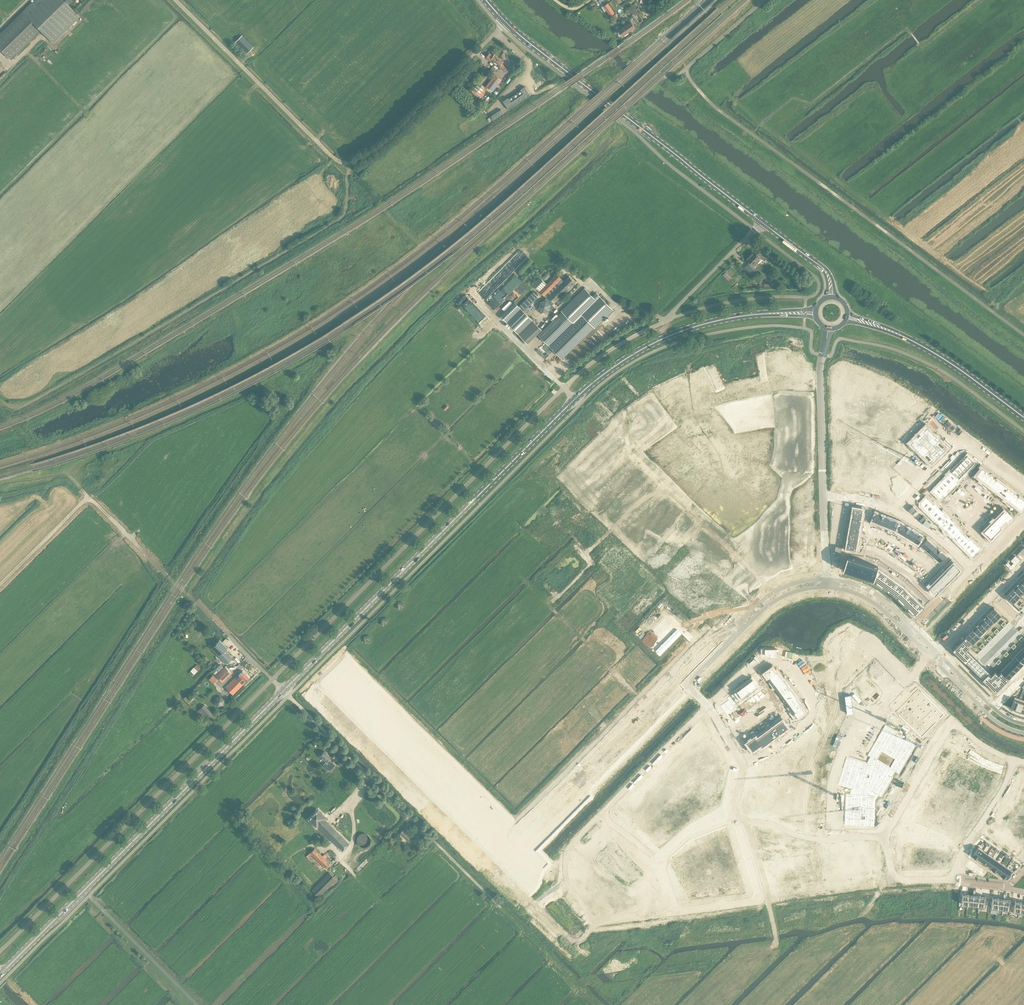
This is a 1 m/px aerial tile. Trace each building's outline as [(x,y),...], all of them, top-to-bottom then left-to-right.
[(22,12),(0,34),(0,48),(11,60),(41,30),(53,43),(80,17),(67,4),(71,0),(34,0),(22,12)] [(608,3),(603,6),(610,16),(615,13),(608,3)] [(631,22),(625,26),(629,32),(636,28),(631,22)] [(629,32),(625,26),(618,30),(623,37),(629,32)] [(242,35),(235,42),(246,54),(253,47),(242,35)] [(490,53),(486,58),(490,61),(494,64),(499,58),(495,55),(494,56),(490,53)] [(499,58),(494,64),(499,68),(503,71),(504,72),(506,73),(509,70),(504,66),(504,65),(502,64),(504,61),(499,58)] [(488,87),(493,91),(501,79),(496,76),(488,87)] [(473,89),(480,95),(485,88),(478,83),(473,89)] [(508,97),(503,101),(509,110),(531,95),(525,86),(520,89),(521,90),(523,94),(519,96),(515,99),(511,102),(509,98),(508,97)] [(491,116),(494,120),(504,113),(501,109),(491,116)] [(750,255),(757,263),(762,258),(764,261),(769,257),(761,250),(757,254),(754,251),(750,255)] [(753,267),(757,263),(750,255),(745,260),(749,263),(744,267),(752,274),(756,270),(753,267)] [(540,302),(538,308),(543,312),(549,311),(550,307),(555,303),(575,282),(569,276),(559,285),(557,283),(562,279),(557,274),(552,278),(553,278),(547,284),(539,291),(540,292),(544,296),(546,298),(543,301),(540,302)] [(542,279),(534,286),(539,291),(547,284),(542,279)] [(562,311),(538,335),(562,359),(591,330),(595,327),(595,328),(600,323),(614,310),(596,292),(592,296),(584,288),(561,310),(562,311)] [(538,297),(534,292),(519,306),(521,308),(524,311),(538,297)] [(515,302),(500,316),(507,322),(521,308),(519,306),(515,302)] [(524,311),(521,308),(507,322),(518,334),(533,320),(524,311)] [(518,334),(528,344),(542,330),(533,320),(518,334)] [(927,426),(911,442),(932,464),(948,447),(927,426)] [(968,455),(964,459),(972,466),(975,462),(968,455)] [(964,459),(961,462),(968,469),(972,466),(964,459)] [(961,462),(958,465),(965,472),(968,469),(961,462)] [(958,465),(955,468),(963,476),(963,477),(967,473),(965,472),(958,465)] [(982,467),(975,476),(979,479),(980,479),(980,478),(986,470),(982,467)] [(955,468),(952,471),(959,479),(963,476),(955,468)] [(986,470),(980,478),(980,479),(983,481),(989,473),(986,470)] [(952,471),(948,475),(956,482),(959,479),(952,471)] [(983,481),(982,482),(986,485),(993,476),(989,473),(983,481)] [(948,475),(945,478),(954,486),(957,483),(956,482),(948,475)] [(993,476),(986,485),(990,487),(995,480),(996,479),(993,476)] [(945,478),(942,481),(949,488),(951,490),(954,486),(945,478)] [(995,480),(990,487),(994,490),(995,489),(1000,482),(996,479),(995,480)] [(942,481),(939,484),(946,491),(949,488),(942,481)] [(1000,482),(995,489),(998,492),(1004,484),(1000,482)] [(939,484),(936,487),(943,495),(944,496),(948,493),(946,491),(939,484)] [(998,492),(997,493),(1001,496),(1008,487),(1004,484),(998,492)] [(936,487),(932,491),(940,498),(943,495),(936,487)] [(1008,487),(1001,496),(1005,499),(1011,490),(1008,487)] [(1011,490),(1005,499),(1008,502),(1015,493),(1011,490)] [(1015,493),(1008,502),(1012,504),(1019,496),(1015,493)] [(1019,496),(1012,504),(1016,507),(1016,506),(1022,498),(1019,496)] [(921,503),(921,505),(921,506),(924,508),(930,502),(926,498),(921,503)] [(930,502),(924,508),(927,511),(933,505),(930,502)] [(933,505),(927,511),(930,514),(938,507),(934,503),(933,505)] [(938,507),(930,514),(933,518),(941,510),(938,507)] [(1003,509),(999,513),(1000,514),(1008,521),(1011,518),(1003,509)] [(941,510),(933,518),(937,521),(943,515),(944,513),(941,510)] [(876,512),(872,522),(877,524),(877,523),(880,514),(876,512)] [(1000,514),(997,517),(1004,525),(1008,521),(1000,514)] [(943,515),(937,521),(940,524),(946,518),(943,515)] [(946,518),(940,524),(943,528),(951,520),(947,516),(946,518)] [(994,520),(994,521),(1001,528),(1004,525),(997,517),(994,520)] [(886,526),(885,528),(889,530),(894,520),(889,518),(886,526)] [(993,519),(989,523),(998,531),(1001,528),(994,521),(994,520),(993,519)] [(894,520),(889,530),(894,532),(898,521),(894,520)] [(951,520),(943,528),(946,531),(953,524),(954,524),(954,523),(951,520)] [(902,523),(897,531),(901,533),(901,534),(906,526),(902,523)] [(989,523),(986,526),(987,528),(987,527),(995,535),(998,531),(989,523)] [(953,524),(946,531),(950,534),(957,527),(954,524),(953,524)] [(901,533),(900,535),(904,538),(905,537),(910,528),(906,526),(901,534),(901,533)] [(957,527),(950,534),(953,537),(959,531),(960,531),(960,530),(957,527)] [(987,528),(984,531),(991,538),(995,535),(987,527),(987,528)] [(910,528),(905,537),(909,539),(909,540),(914,531),(910,528)] [(909,539),(908,540),(908,541),(912,543),(918,533),(914,531),(909,540),(909,539)] [(959,531),(953,537),(956,540),(963,534),(960,531),(959,531)] [(918,533),(912,543),(917,546),(923,536),(918,533)] [(963,534),(956,540),(959,544),(966,537),(963,534)] [(966,537),(959,544),(963,547),(969,540),(966,537)] [(927,539),(919,547),(923,551),(925,549),(931,542),(927,539)] [(969,540),(963,547),(966,550),(973,542),(970,539),(969,540)] [(931,542),(925,549),(928,552),(934,545),(931,542)] [(973,542),(966,550),(969,553),(977,546),(973,542)] [(928,552),(927,553),(928,553),(931,556),(938,548),(934,545),(928,552)] [(977,546),(969,553),(972,557),(980,549),(977,546)] [(938,548),(931,556),(935,559),(936,558),(942,551),(938,548)] [(942,551),(936,558),(939,562),(945,555),(942,551)] [(847,556),(843,569),(866,577),(869,578),(870,578),(873,579),(876,581),(875,581),(882,586),(883,585),(885,587),(887,588),(886,590),(893,594),(894,593),(896,595),(898,596),(897,598),(903,604),(904,602),(908,606),(907,607),(913,613),(914,612),(916,614),(924,607),(903,587),(877,568),(847,558),(848,556),(847,556)] [(952,561),(948,565),(956,573),(960,569),(952,561)] [(948,565),(944,569),(953,577),(956,573),(948,565)] [(944,569),(941,572),(949,580),(953,577),(944,569)] [(941,572),(937,576),(946,584),(949,580),(941,572)] [(937,576),(934,580),(935,581),(942,588),(945,584),(946,584),(937,576)] [(932,585),(938,591),(942,588),(935,581),(932,585)] [(1016,584),(1023,592),(1023,591),(1023,585),(1020,581),(1016,584)] [(930,583),(926,587),(935,595),(938,591),(932,585),(930,583)] [(1012,588),(1021,596),(1023,593),(1023,592),(1023,591),(1023,592),(1016,584),(1012,588)] [(1012,588),(1009,592),(1017,600),(1021,596),(1012,588)] [(1009,592),(1005,596),(1013,604),(1017,600),(1009,592)] [(994,607),(990,611),(997,618),(998,619),(1002,615),(994,607)] [(990,611),(986,614),(994,621),(997,618),(990,611)] [(986,614),(983,618),(990,625),(994,621),(986,614)] [(983,618),(979,622),(987,629),(990,625),(983,618)] [(979,622),(976,625),(985,634),(988,630),(987,629),(979,622)] [(976,625),(972,629),(979,636),(981,638),(985,634),(976,625)] [(972,629),(969,632),(976,640),(979,636),(972,629)] [(969,632),(965,636),(972,643),(976,640),(969,632)] [(965,636),(952,649),(995,691),(1007,678),(1000,671),(998,674),(995,670),(990,675),(965,650),(972,643),(965,636)] [(232,658),(225,650),(227,648),(220,639),(211,648),(226,664),(232,658)] [(1015,655),(1023,663),(1023,662),(1023,657),(1019,651),(1015,655)] [(1015,655),(1011,659),(1012,660),(1020,667),(1023,663),(1015,655)] [(1012,660),(1008,663),(1016,671),(1017,672),(1019,670),(1018,669),(1020,667),(1012,660)] [(1008,663),(1004,667),(1012,675),(1016,671),(1008,663)] [(200,668),(196,664),(194,667),(193,667),(188,673),(192,677),(198,671),(197,671),(200,668)] [(215,676),(221,681),(230,672),(225,666),(215,676)] [(767,671),(765,672),(769,678),(769,677),(776,672),(776,671),(773,667),(770,668),(769,668),(766,670),(767,671)] [(1004,667),(1000,671),(1008,679),(1009,678),(1009,679),(1011,678),(1010,677),(1012,675),(1004,667)] [(243,684),(242,684),(249,677),(243,671),(236,677),(225,687),(233,695),(243,684)] [(776,672),(769,677),(772,681),(773,681),(781,675),(777,671),(776,671),(776,672)] [(772,681),(771,682),(774,687),(775,686),(784,679),(781,675),(773,681),(772,681)] [(753,678),(748,682),(755,690),(754,690),(755,691),(760,688),(754,680),(753,678)] [(784,679),(775,686),(778,690),(779,690),(788,683),(784,679)] [(748,682),(745,684),(752,692),(754,690),(755,690),(748,682)] [(788,683),(779,690),(782,694),(791,688),(788,683)] [(745,684),(742,686),(749,695),(752,692),(745,684)] [(742,686),(740,688),(746,697),(749,695),(742,686)] [(740,688),(737,690),(743,699),(746,697),(740,688)] [(782,694),(781,694),(785,699),(786,698),(794,692),(791,688),(782,694)] [(737,690),(734,692),(740,701),(743,699),(737,690)] [(905,693),(888,710),(919,740),(923,736),(926,733),(943,717),(916,690),(909,697),(905,693)] [(734,692),(731,694),(737,702),(736,702),(737,703),(740,701),(734,692)] [(794,692),(786,698),(789,703),(797,697),(798,697),(794,692)] [(731,694),(727,698),(728,699),(732,705),(733,705),(736,702),(737,702),(731,694)] [(214,703),(218,706),(222,705),(224,700),(220,696),(215,698),(214,703)] [(797,697),(789,703),(792,707),(800,701),(797,697)] [(1015,697),(1011,708),(1015,709),(1019,698),(1015,697)] [(1019,698),(1015,709),(1020,711),(1023,700),(1019,698)] [(728,699),(724,702),(731,711),(735,708),(733,705),(732,705),(728,699)] [(792,707),(790,708),(793,713),(802,706),(802,707),(803,706),(800,701),(792,707)] [(724,702),(720,705),(727,715),(731,712),(731,711),(724,702)] [(208,721),(214,715),(204,704),(198,710),(208,721)] [(793,713),(792,713),(796,719),(800,715),(801,716),(804,714),(803,713),(806,711),(802,707),(802,706),(793,713)] [(781,717),(777,721),(777,722),(778,721),(784,730),(788,727),(787,725),(781,717)] [(777,722),(775,724),(781,732),(784,730),(778,721),(777,722)] [(775,724),(772,726),(778,735),(781,732),(775,724)] [(772,726),(769,728),(775,737),(778,735),(772,726)] [(886,726),(868,755),(871,757),(868,763),(848,756),(838,784),(852,789),(850,794),(846,794),(844,824),(873,827),(875,801),(879,795),(882,797),(894,778),(893,778),(896,772),(900,774),(917,746),(898,735),(899,733),(886,726)] [(690,730),(689,731),(690,731),(697,738),(701,734),(703,736),(706,733),(701,729),(699,731),(694,727),(693,728),(692,727),(690,730)] [(769,728),(766,730),(772,739),(775,737),(769,728)] [(766,730),(763,732),(770,741),(772,739),(766,730)] [(690,731),(686,736),(690,740),(688,742),(693,747),(695,744),(693,743),(697,738),(690,731)] [(763,732),(760,734),(761,735),(767,743),(770,741),(763,732)] [(755,735),(751,738),(751,739),(757,747),(761,744),(757,738),(755,735)] [(757,738),(761,744),(762,746),(767,743),(761,735),(757,738)] [(750,738),(746,741),(748,744),(753,750),(757,747),(751,739),(751,738),(750,739),(750,738)] [(677,745),(685,752),(689,748),(691,749),(693,747),(688,742),(686,745),(681,740),(677,745)] [(958,744),(954,750),(957,751),(958,750),(963,753),(968,744),(963,741),(960,746),(958,744)] [(968,744),(963,753),(967,756),(966,758),(969,759),(973,754),(970,752),(974,747),(968,744)] [(677,745),(673,749),(678,754),(676,756),(680,760),(683,758),(681,756),(685,752),(677,745)] [(713,746),(704,751),(707,756),(715,751),(716,751),(713,746)] [(326,762),(325,762),(327,765),(331,769),(335,765),(331,761),(330,762),(328,760),(330,757),(324,751),(323,751),(321,753),(322,754),(320,756),(326,762)] [(715,751),(707,756),(709,761),(718,755),(715,751)] [(665,758),(672,765),(676,761),(678,763),(680,760),(676,756),(674,758),(669,754),(668,755),(667,754),(665,757),(665,758)] [(718,755),(709,761),(712,765),(721,760),(718,755)] [(948,756),(946,760),(955,766),(957,762),(948,756)] [(984,761),(981,767),(984,768),(985,767),(990,769),(994,759),(989,756),(987,762),(984,761)] [(665,758),(660,763),(665,767),(663,770),(668,774),(670,771),(668,770),(672,765),(665,758)] [(994,759),(990,769),(995,771),(995,773),(998,774),(1000,768),(997,767),(999,762),(994,759)] [(721,760),(712,765),(715,770),(717,769),(718,770),(721,768),(721,767),(724,765),(721,760)] [(946,760),(944,764),(952,770),(955,766),(946,760)] [(944,764),(941,768),(942,768),(950,773),(952,770),(944,764)] [(942,768),(939,772),(948,777),(950,773),(942,768)] [(651,772),(647,777),(655,784),(659,780),(661,781),(663,779),(658,774),(656,777),(651,772)] [(939,772),(937,776),(945,781),(948,777),(939,772)] [(712,776),(711,782),(721,784),(722,778),(718,778),(719,776),(715,775),(714,777),(712,776)] [(935,779),(935,780),(943,785),(945,781),(937,776),(935,779)] [(647,777),(643,782),(648,786),(646,788),(651,793),(653,790),(651,789),(655,784),(647,777)] [(989,777),(986,781),(995,787),(997,783),(989,777)] [(934,779),(932,783),(941,789),(943,785),(935,780),(935,779),(934,779)] [(986,781),(984,785),(992,791),(995,787),(986,781)] [(932,783),(929,787),(930,788),(930,787),(938,793),(941,789),(932,783)] [(984,785),(982,789),(990,795),(992,791),(984,785)] [(635,791),(642,798),(646,793),(648,795),(651,793),(646,788),(644,790),(639,786),(638,787),(637,786),(635,789),(636,790),(635,791)] [(930,788),(927,791),(936,797),(938,793),(930,787),(930,788)] [(982,789),(979,793),(988,799),(990,795),(982,789)] [(635,790),(630,795),(636,800),(633,802),(638,806),(640,804),(639,802),(642,798),(635,791),(635,790)] [(927,791),(925,795),(933,801),(936,797),(927,791)] [(709,792),(708,798),(710,798),(710,800),(714,801),(714,799),(718,800),(719,794),(709,792)] [(979,793),(977,797),(985,802),(988,799),(979,793)] [(977,797),(975,801),(983,806),(985,802),(977,797)] [(1015,804),(1023,807),(1023,801),(1016,798),(1015,804)] [(701,799),(698,802),(705,810),(704,810),(705,810),(708,807),(701,799)] [(623,804),(622,804),(630,811),(634,807),(636,809),(638,806),(633,802),(631,804),(627,800),(623,804)] [(922,801),(920,805),(929,809),(931,804),(922,801)] [(975,801),(972,805),(980,810),(983,806),(975,801)] [(698,802),(694,805),(701,813),(704,810),(705,810),(698,802)] [(619,808),(618,809),(623,813),(621,816),(625,820),(628,817),(626,816),(630,811),(622,804),(623,804),(622,804),(621,805),(621,804),(618,807),(619,808)] [(694,805),(690,808),(697,816),(701,813),(694,805)] [(920,805),(919,810),(928,814),(929,809),(920,805)] [(972,805),(970,809),(978,814),(981,810),(980,810),(972,805)] [(1015,806),(1011,811),(1018,817),(1020,819),(1023,814),(1015,806)] [(687,811),(687,812),(693,818),(694,819),(697,816),(690,808),(687,811)] [(308,819),(316,828),(317,826),(342,851),(349,843),(325,819),(326,817),(318,809),(308,819)] [(970,809),(967,812),(976,818),(975,818),(976,818),(978,814),(970,809)] [(686,810),(682,814),(689,821),(693,818),(687,812),(687,811),(686,810)] [(918,810),(916,814),(917,814),(926,818),(928,814),(919,810),(918,810)] [(1011,811),(1007,815),(1014,821),(1018,817),(1011,811)] [(967,812),(965,816),(973,822),(975,818),(976,818),(967,812)] [(682,814),(679,817),(686,825),(689,821),(682,814)] [(917,814),(915,819),(924,823),(926,818),(917,814)] [(1007,815),(1003,819),(1010,826),(1011,825),(1014,821),(1007,815)] [(965,816),(962,820),(971,826),(973,822),(965,816)] [(639,817),(632,824),(636,827),(636,828),(642,821),(639,817)] [(679,817),(675,820),(682,828),(686,825),(679,817)] [(935,819),(932,828),(936,830),(940,820),(935,819)] [(999,823),(1007,831),(1008,830),(1011,826),(1011,825),(1010,826),(1003,819),(1000,823),(999,823)] [(675,820),(672,823),(678,831),(682,828),(675,820)] [(936,830),(940,832),(944,822),(940,820),(936,830)] [(636,827),(636,828),(640,831),(646,824),(642,821),(636,828),(636,827)] [(672,823),(668,827),(675,835),(678,831),(672,823)] [(999,823),(995,827),(1002,834),(1004,836),(1008,831),(1008,830),(1007,831),(999,823)] [(646,824),(640,831),(643,834),(649,827),(646,824)] [(649,827),(643,834),(647,837),(653,831),(649,827)] [(995,827),(991,832),(999,838),(1002,834),(995,827)] [(400,833),(401,834),(398,837),(404,842),(406,840),(407,840),(411,836),(404,829),(400,833)] [(960,829),(957,838),(962,840),(965,831),(960,829)] [(647,837),(646,837),(650,841),(656,834),(653,831),(647,837)] [(991,832),(987,836),(995,842),(999,838),(991,832)] [(656,834),(650,841),(654,844),(660,837),(656,834)] [(660,837),(654,844),(657,847),(659,846),(660,846),(663,843),(662,842),(664,841),(660,837)] [(1011,852),(1015,856),(1017,854),(1023,860),(1023,859),(1023,852),(1017,845),(1011,852)] [(979,846),(972,855),(978,858),(983,850),(983,851),(984,850),(984,849),(979,846)] [(314,848),(309,853),(312,856),(325,868),(330,863),(323,856),(314,848)] [(983,850),(978,858),(982,862),(988,854),(987,854),(983,851),(983,850)] [(988,854),(982,862),(987,865),(992,857),(993,857),(993,856),(988,853),(987,854),(988,854)] [(992,857),(987,865),(992,868),(997,860),(993,857),(992,857)] [(997,860),(992,868),(996,871),(1002,863),(997,860)] [(1002,863),(996,871),(1001,875),(1007,867),(1002,863)] [(1007,867),(1001,875),(1006,878),(1010,873),(1011,873),(1012,871),(1011,871),(1012,870),(1007,867)] [(311,890),(319,897),(337,880),(329,872),(311,890)] [(960,897),(959,901),(961,901),(961,903),(967,904),(968,894),(962,894),(962,897),(960,897)] [(980,896),(978,908),(985,908),(985,906),(988,906),(989,900),(985,900),(986,896),(980,896)] [(998,898),(997,910),(1002,911),(1004,899),(1005,899),(1006,896),(1003,896),(1003,898),(998,898)] [(990,900),(989,904),(991,904),(990,909),(997,910),(998,898),(992,897),(992,901),(990,900)] [(1011,903),(1010,909),(1013,910),(1012,912),(1019,913),(1021,902),(1015,900),(1014,904),(1011,903)] [(765,912),(759,913),(760,923),(767,923),(767,922),(769,921),(768,918),(766,919),(765,912)] [(755,913),(749,914),(750,925),(756,924),(756,923),(758,923),(758,920),(756,920),(755,913)] [(743,922),(741,922),(741,925),(743,925),(744,926),(750,925),(749,914),(742,915),(743,922)] [(734,916),(728,917),(729,928),(736,927),(735,926),(737,925),(737,922),(735,923),(734,916)] [(722,924),(720,925),(721,928),(723,927),(723,928),(729,928),(728,917),(721,918),(722,924)] [(713,919),(707,920),(709,930),(715,929),(715,928),(717,928),(716,925),(714,925),(713,919)] [(702,927),(700,927),(700,930),(702,930),(702,931),(709,930),(707,920),(701,920),(702,927)] [(691,928),(689,929),(690,932),(692,931),(692,932),(698,932),(697,921),(690,922),(691,928)] [(313,946),(313,947),(313,949),(314,950),(315,951),(316,951),(317,952),(319,951),(320,951),(321,950),(321,948),(322,947),(321,946),(320,944),(319,944),(318,943),(317,943),(315,944),(314,945),(313,946)]
